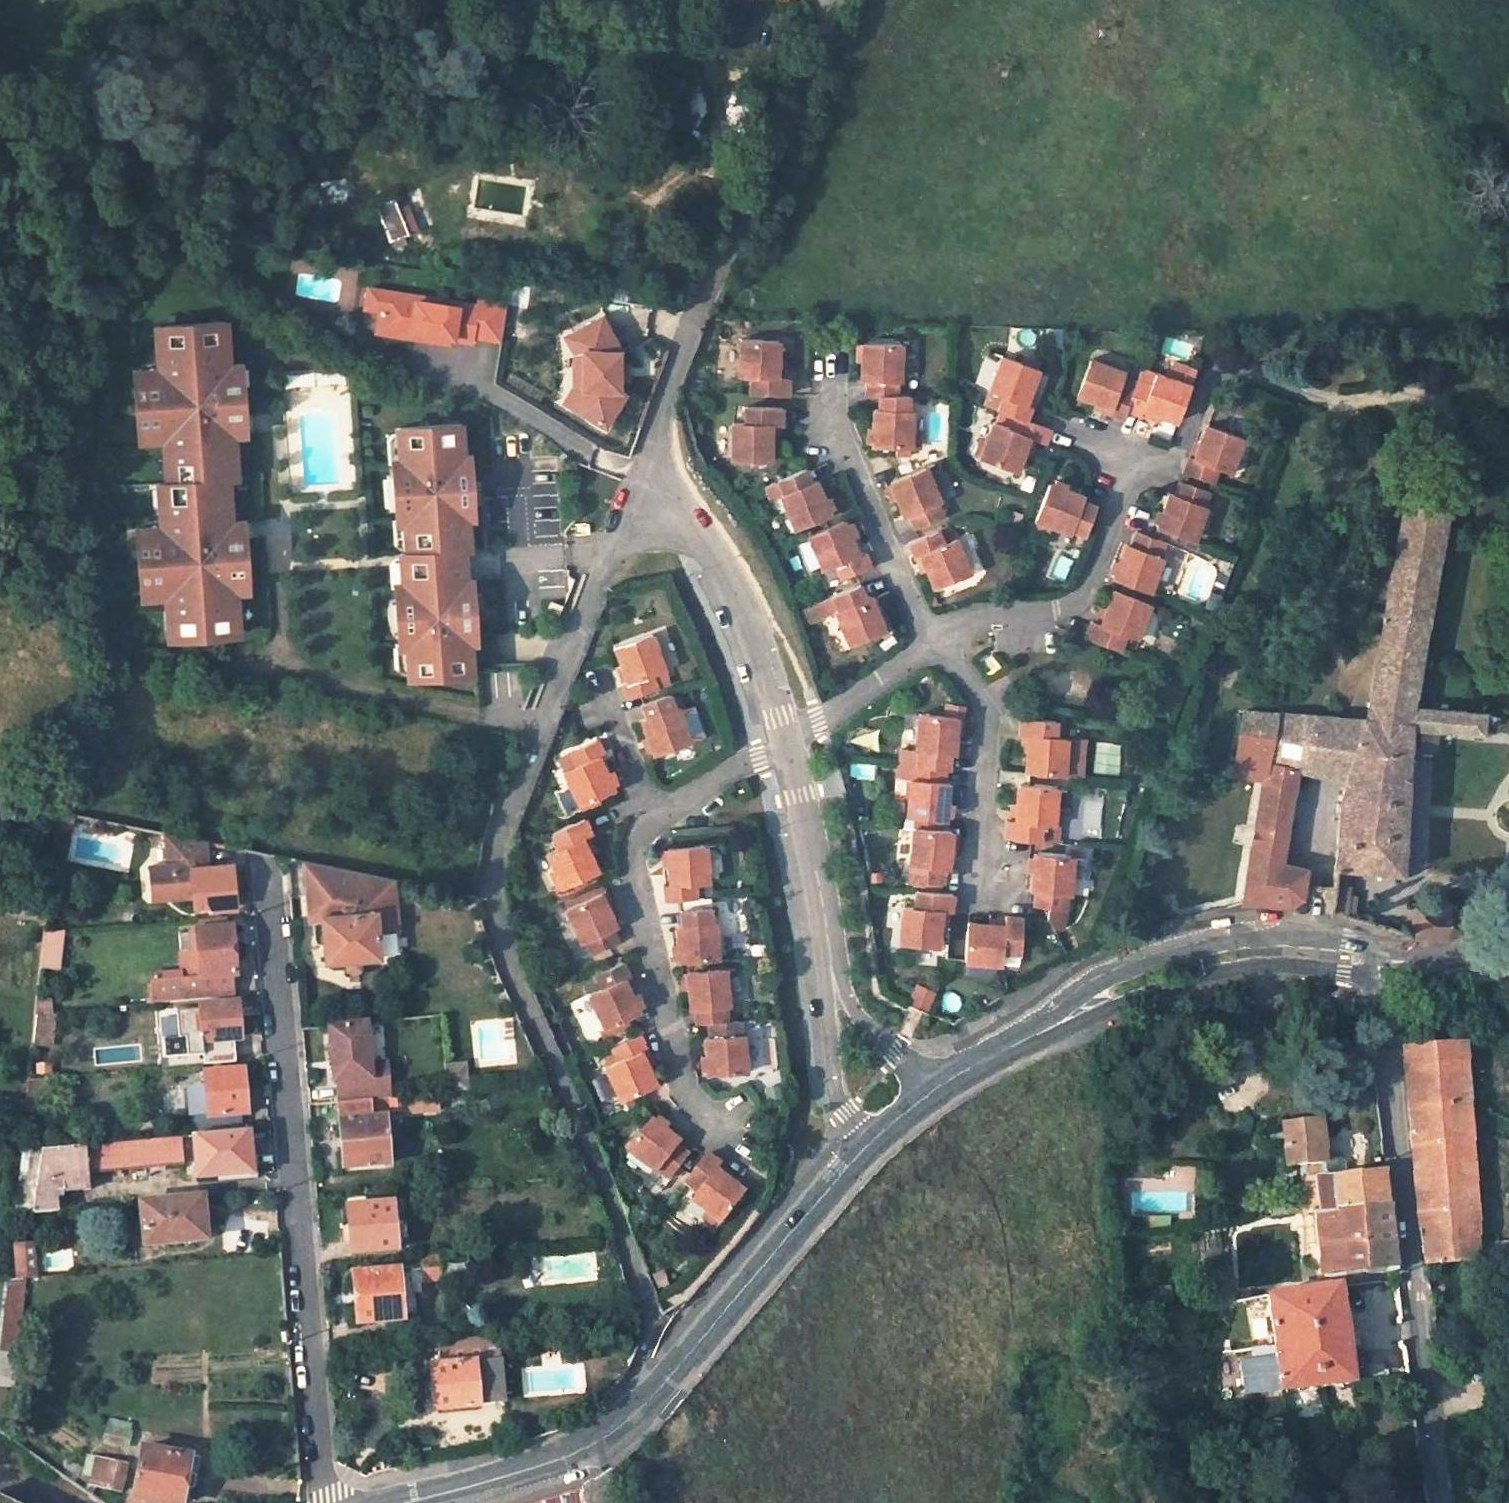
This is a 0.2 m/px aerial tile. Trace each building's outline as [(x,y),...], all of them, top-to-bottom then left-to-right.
[(394,199),(377,206),(392,240),(408,233),(398,208),(394,199)] [(408,233),(419,228),(409,204),(398,208),(408,233)] [(478,300),(477,304),(368,287),(364,310),(379,312),(375,333),(450,344),(451,339),(472,343),(473,337),(499,341),(504,304),(478,300)] [(622,362),(622,352),(602,316),(565,335),(574,355),(573,386),(562,402),(606,429),(625,395),(620,391),(620,380),(627,380),(627,363),(622,362)] [(243,417),(240,386),(234,387),(233,366),(225,367),(221,323),(164,328),(169,383),(133,386),(137,432),(172,429),(177,484),(225,480),(234,479),(230,436),(238,436),(237,418),(243,417)] [(169,383),(164,328),(155,329),(159,373),(133,375),(133,386),(169,383)] [(793,383),(793,376),(791,376),(782,376),(783,359),(783,339),(745,338),(744,376),(757,377),(756,391),(793,393),(793,383)] [(904,393),(905,379),(909,379),(911,341),(872,340),(872,345),(871,357),(871,374),(871,378),(874,377),(874,392),(886,392),(904,393)] [(1036,409),(1038,404),(1031,402),(1037,385),(1044,367),(1010,354),(996,390),(1008,394),(1003,407),(1020,414),(1032,418),(1036,409)] [(792,360),(783,359),(782,376),(791,376),(792,360)] [(1139,390),(1123,385),(1128,373),(1093,360),(1080,394),(1098,401),(1114,407),(1112,413),(1127,420),(1131,409),(1139,390)] [(1171,377),(1147,368),(1142,380),(1139,390),(1131,409),(1144,414),(1147,408),(1163,414),(1182,421),(1196,385),(1194,385),(1201,370),(1177,361),(1171,377)] [(1044,388),(1037,385),(1031,402),(1038,404),(1044,388)] [(879,440),(879,445),(919,446),(920,408),(917,408),(917,394),(904,393),(886,392),(885,407),(881,407),(881,414),(880,427),(879,440)] [(1105,411),(1112,413),(1114,407),(1098,401),(1096,408),(1105,411)] [(739,418),(738,456),(776,457),(777,438),(777,421),(786,421),(788,421),(789,404),(752,403),(752,418),(739,418)] [(1160,420),(1163,414),(1147,408),(1144,414),(1150,416),(1160,420)] [(1020,414),(1015,427),(999,421),(985,456),(1021,471),(1028,452),(1034,436),(1040,438),(1050,441),(1053,434),(1056,427),(1032,418),(1020,414)] [(786,429),(786,421),(777,421),(777,438),(786,439),(786,429)] [(473,518),(469,468),(463,468),(459,425),(397,430),(399,463),(392,464),(397,523),(404,522),(407,554),(463,550),(470,549),(467,519),(473,518)] [(1248,438),(1213,425),(1206,443),(1199,460),(1193,458),(1192,458),(1187,471),(1217,482),(1222,469),(1234,474),(1248,438)] [(177,484),(172,429),(137,432),(138,443),(164,440),(168,485),(177,484)] [(1034,454),(1040,438),(1034,436),(1028,452),(1034,454)] [(1206,443),(1200,441),(1196,450),(1193,458),(1199,460),(1206,443)] [(787,492),(801,528),(836,512),(835,508),(830,496),(824,481),(823,477),(818,479),(812,466),(784,478),(789,491),(787,492)] [(915,515),(920,528),(950,517),(944,504),(946,503),(932,466),(896,480),(898,486),(903,498),(910,517),(915,515)] [(1069,488),(1071,482),(1059,478),(1057,484),(1069,488)] [(247,571),(244,540),(238,540),(237,523),(229,523),(225,480),(177,484),(168,485),(173,540),(138,543),(141,589),(177,586),(181,641),(238,636),(235,593),(242,592),(241,572),(247,571)] [(1057,484),(1052,482),(1038,517),(1074,532),(1076,528),(1090,534),(1101,505),(1093,502),(1087,500),(1088,496),(1069,488),(1057,484)] [(1168,512),(1163,524),(1161,528),(1198,542),(1212,507),(1208,506),(1212,492),(1183,482),(1179,495),(1175,493),(1175,494),(1168,512)] [(173,540),(168,485),(159,485),(163,530),(137,532),(138,543),(173,540)] [(898,486),(892,489),(894,495),(897,501),(903,498),(898,486)] [(835,508),(842,505),(837,493),(830,496),(835,508)] [(1448,511),(1404,503),(1380,636),(1366,718),(1364,718),(1345,779),(1340,796),(1334,890),(1323,890),(1322,899),(1325,911),(1341,915),(1352,918),(1354,896),(1347,896),(1351,866),(1402,871),(1409,725),(1481,731),(1484,709),(1412,704),(1448,511)] [(1158,514),(1156,521),(1163,524),(1168,512),(1160,508),(1158,514)] [(863,552),(856,533),(851,522),(850,518),(849,517),(813,532),(827,567),(840,561),(845,576),(873,564),(869,554),(868,550),(863,552)] [(860,532),(855,520),(851,522),(856,533),(860,532)] [(933,566),(939,584),(974,571),(960,536),(947,541),(943,527),(915,538),(921,552),(927,549),(933,566)] [(1120,575),(1119,578),(1119,579),(1154,593),(1168,558),(1164,557),(1169,543),(1140,532),(1136,546),(1132,544),(1125,562),(1120,575)] [(926,568),(933,566),(927,549),(921,552),(923,561),(926,568)] [(476,630),(472,580),(466,580),(463,550),(407,554),(401,555),(403,587),(396,588),(401,647),(408,647),(411,680),(473,675),(470,631),(476,630)] [(1113,572),(1120,575),(1125,562),(1117,560),(1115,565),(1113,572)] [(853,644),(890,629),(888,624),(883,613),(877,598),(875,594),(869,597),(863,582),(836,593),(837,594),(818,602),(819,603),(802,609),(807,622),(823,615),(824,616),(839,610),(853,644)] [(181,641),(177,586),(141,589),(142,600),(168,598),(172,642),(181,641)] [(1123,649),(1128,635),(1141,640),(1154,603),(1120,590),(1112,610),(1106,626),(1098,622),(1095,621),(1089,637),(1123,649)] [(555,623),(561,605),(551,601),(545,619),(555,623)] [(1101,615),(1098,622),(1106,626),(1112,610),(1104,607),(1101,615)] [(888,624),(893,622),(888,610),(883,613),(888,624)] [(622,665),(628,682),(622,684),(624,690),(627,698),(655,688),(653,680),(664,676),(650,636),(616,648),(622,665)] [(615,667),(622,684),(628,682),(622,665),(621,665),(615,667)] [(652,750),(654,755),(690,743),(677,706),(674,707),(669,694),(640,705),(646,718),(641,720),(648,738),(652,750)] [(693,703),(683,707),(695,738),(705,734),(693,703)] [(1313,714),(1244,709),(1235,763),(1265,766),(1242,901),(1261,902),(1288,904),(1301,896),(1306,867),(1282,861),(1299,769),(1301,770),(1313,714)] [(951,765),(952,751),(958,751),(959,742),(960,732),(961,720),(961,714),(923,710),(920,747),(922,747),(920,763),(948,765),(951,765)] [(1364,718),(1313,714),(1301,770),(1345,779),(1364,718)] [(1030,748),(1027,769),(1065,773),(1083,774),(1086,737),(1055,735),(1057,719),(1021,715),(1020,727),(1019,731),(1022,732),(1032,732),(1030,748)] [(1020,747),(1030,748),(1032,732),(1022,732),(1020,747)] [(564,769),(579,804),(613,789),(610,784),(606,773),(598,755),(604,752),(598,738),(571,750),(577,763),(564,769)] [(648,738),(642,741),(643,745),(646,753),(652,750),(648,738)] [(1094,770),(1118,773),(1121,745),(1098,742),(1094,770)] [(915,775),(917,762),(901,761),(899,778),(911,779),(911,775),(915,775)] [(911,779),(908,813),(916,814),(915,824),(941,826),(942,817),(947,817),(947,812),(948,799),(950,779),(946,779),(948,765),(920,763),(917,762),(915,775),(911,775),(911,779)] [(610,784),(616,781),(613,774),(611,770),(606,773),(610,784)] [(1020,803),(1019,818),(1008,817),(1006,835),(1040,838),(1041,823),(1055,824),(1059,785),(1022,781),(1020,803)] [(1009,810),(1008,817),(1019,818),(1020,803),(1010,802),(1009,810)] [(547,851),(563,887),(596,872),(587,852),(581,836),(590,832),(591,831),(585,816),(551,831),(559,846),(547,851)] [(914,863),(912,877),(943,880),(944,866),(949,866),(951,844),(952,833),(952,827),(941,826),(915,824),(914,824),(910,863),(914,863)] [(596,848),(590,832),(581,836),(587,852),(596,848)] [(205,840),(167,833),(170,863),(151,865),(153,897),(194,894),(195,910),(236,907),(233,864),(207,866),(193,867),(192,859),(207,858),(205,840)] [(669,865),(671,883),(663,884),(665,900),(696,897),(695,881),(707,881),(704,843),(667,846),(667,851),(669,865)] [(1035,903),(1066,907),(1067,892),(1071,893),(1074,854),(1036,850),(1035,855),(1034,868),(1032,889),(1037,889),(1035,903)] [(207,866),(207,858),(192,859),(193,867),(207,866)] [(399,909),(396,879),(305,860),(309,916),(323,915),(327,962),(347,960),(360,959),(380,957),(377,911),(399,909)] [(940,923),(942,907),(950,908),(952,908),(953,897),(953,890),(916,886),(914,904),(902,903),(899,939),(937,944),(940,923)] [(586,940),(592,953),(619,940),(613,928),(617,927),(609,908),(603,895),(601,891),(565,908),(581,943),(586,940)] [(609,908),(614,905),(611,899),(608,892),(603,895),(609,908)] [(1411,899),(1409,933),(1449,934),(1463,929),(1465,908),(1445,898),(1411,899)] [(712,943),(708,905),(670,909),(671,914),(672,927),(673,948),(678,947),(679,961),(709,959),(708,944),(712,943)] [(948,924),(950,908),(942,907),(940,923),(948,924)] [(989,922),(969,920),(968,920),(964,956),(1004,960),(1005,950),(1020,952),(1023,914),(1006,912),(1006,913),(1005,924),(989,922)] [(991,912),(989,922),(1005,924),(1006,913),(998,912),(991,912)] [(671,914),(663,915),(663,921),(664,928),(672,927),(671,914)] [(231,927),(197,930),(202,979),(182,981),(184,1001),(233,996),(231,976),(235,976),(231,927)] [(58,950),(59,932),(46,933),(44,950),(58,950)] [(56,966),(58,950),(44,950),(42,965),(56,966)] [(347,960),(347,968),(361,967),(360,959),(347,960)] [(588,995),(604,1029),(637,1014),(634,1008),(629,996),(621,980),(627,976),(624,971),(620,962),(595,974),(602,988),(588,995)] [(724,1019),(723,1007),(728,1006),(725,968),(687,970),(687,976),(688,988),(689,1009),(694,1009),(695,1021),(706,1020),(724,1019)] [(184,1001),(182,981),(181,973),(151,975),(154,1004),(184,1001)] [(687,976),(679,976),(679,983),(679,988),(688,988),(687,976)] [(926,1013),(932,993),(914,988),(908,1008),(926,1013)] [(634,1008),(641,1005),(636,993),(629,996),(634,1008)] [(235,1062),(233,1039),(241,1039),(237,1002),(199,1005),(199,1009),(176,1011),(178,1037),(163,1038),(166,1068),(202,1065),(235,1062)] [(47,1032),(49,1014),(36,1015),(34,1033),(47,1032)] [(373,1018),(331,1022),(336,1075),(337,1075),(339,1103),(398,1097),(395,1069),(378,1071),(373,1018)] [(703,1035),(704,1056),(705,1068),(705,1074),(746,1071),(744,1033),(737,1033),(736,1018),(724,1019),(706,1020),(707,1035),(703,1035)] [(606,1064),(623,1099),(656,1083),(648,1065),(641,1050),(648,1047),(640,1032),(611,1045),(618,1059),(606,1064)] [(1464,1042),(1401,1047),(1403,1069),(1408,1103),(1418,1210),(1424,1262),(1433,1261),(1442,1260),(1456,1258),(1446,1106),(1468,1104),(1464,1042)] [(650,1053),(648,1047),(641,1050),(648,1065),(654,1062),(650,1053)] [(467,1082),(466,1065),(447,1067),(449,1084),(467,1082)] [(195,1135),(241,1131),(239,1114),(247,1114),(242,1069),(205,1073),(206,1085),(187,1088),(189,1115),(192,1115),(194,1135),(195,1135)] [(468,1090),(467,1082),(449,1084),(450,1092),(468,1090)] [(436,1095),(412,1098),(413,1108),(413,1113),(437,1111),(436,1095)] [(388,1100),(389,1112),(406,1110),(413,1108),(412,1098),(388,1100)] [(385,1101),(370,1102),(371,1117),(386,1115),(385,1101)] [(389,1163),(386,1115),(371,1117),(370,1102),(340,1105),(344,1168),(389,1163)] [(1478,1244),(1468,1104),(1446,1106),(1456,1258),(1478,1256),(1478,1244)] [(658,1129),(663,1124),(654,1117),(649,1123),(658,1129)] [(649,1123),(645,1119),(621,1152),(651,1175),(654,1171),(666,1179),(684,1155),(673,1146),(676,1143),(672,1140),(658,1129),(649,1123)] [(1325,1160),(1320,1119),(1282,1122),(1285,1164),(1300,1162),(1302,1177),(1297,1177),(1301,1212),(1318,1210),(1389,1202),(1385,1168),(1319,1175),(1317,1161),(1325,1160)] [(195,1135),(199,1177),(252,1172),(249,1130),(241,1131),(195,1135)] [(57,1211),(56,1190),(89,1187),(89,1173),(184,1164),(182,1136),(21,1152),(13,1215),(57,1211)] [(724,1180),(710,1169),(715,1162),(717,1161),(712,1157),(704,1152),(702,1153),(681,1180),(693,1188),(685,1199),(717,1222),(740,1192),(724,1180)] [(724,1180),(729,1173),(715,1162),(710,1169),(724,1180)] [(140,1203),(144,1244),(205,1238),(202,1197),(140,1203)] [(347,1206),(351,1252),(396,1248),(393,1202),(347,1206)] [(1326,1277),(1396,1268),(1392,1231),(1389,1202),(1318,1210),(1324,1265),(1326,1277)] [(1301,1212),(1306,1257),(1316,1266),(1324,1265),(1318,1210),(1301,1212)] [(1478,1244),(1478,1256),(1479,1272),(1508,1271),(1508,1241),(1478,1244)] [(353,1273),(358,1323),(404,1319),(400,1284),(414,1283),(440,1281),(439,1256),(398,1259),(399,1269),(353,1273)] [(1442,1260),(1433,1261),(1436,1283),(1426,1285),(1427,1295),(1449,1291),(1442,1260)] [(24,1278),(6,1280),(0,1329),(0,1351),(15,1352),(24,1278)] [(416,1318),(414,1283),(400,1284),(404,1319),(416,1318)] [(1268,1294),(1275,1345),(1254,1348),(1256,1360),(1242,1362),(1247,1393),(1353,1377),(1339,1284),(1268,1294)] [(433,1393),(434,1410),(478,1407),(478,1404),(503,1402),(499,1345),(507,1345),(506,1335),(440,1342),(441,1365),(431,1365),(432,1383),(433,1393)] [(14,1356),(15,1352),(0,1351),(0,1385),(8,1386),(11,1386),(14,1356)] [(432,1383),(425,1383),(425,1393),(433,1393),(432,1383)] [(8,1386),(0,1385),(0,1431),(2,1432),(8,1386)] [(130,1432),(133,1423),(110,1418),(108,1427),(130,1432)] [(108,1427),(105,1440),(126,1445),(130,1432),(108,1427)] [(133,1496),(176,1502),(182,1502),(185,1485),(195,1487),(200,1457),(142,1447),(133,1496)] [(96,1459),(91,1482),(120,1489),(125,1465),(96,1459)] [(585,1484),(538,1500),(539,1502),(587,1502),(585,1484)]
